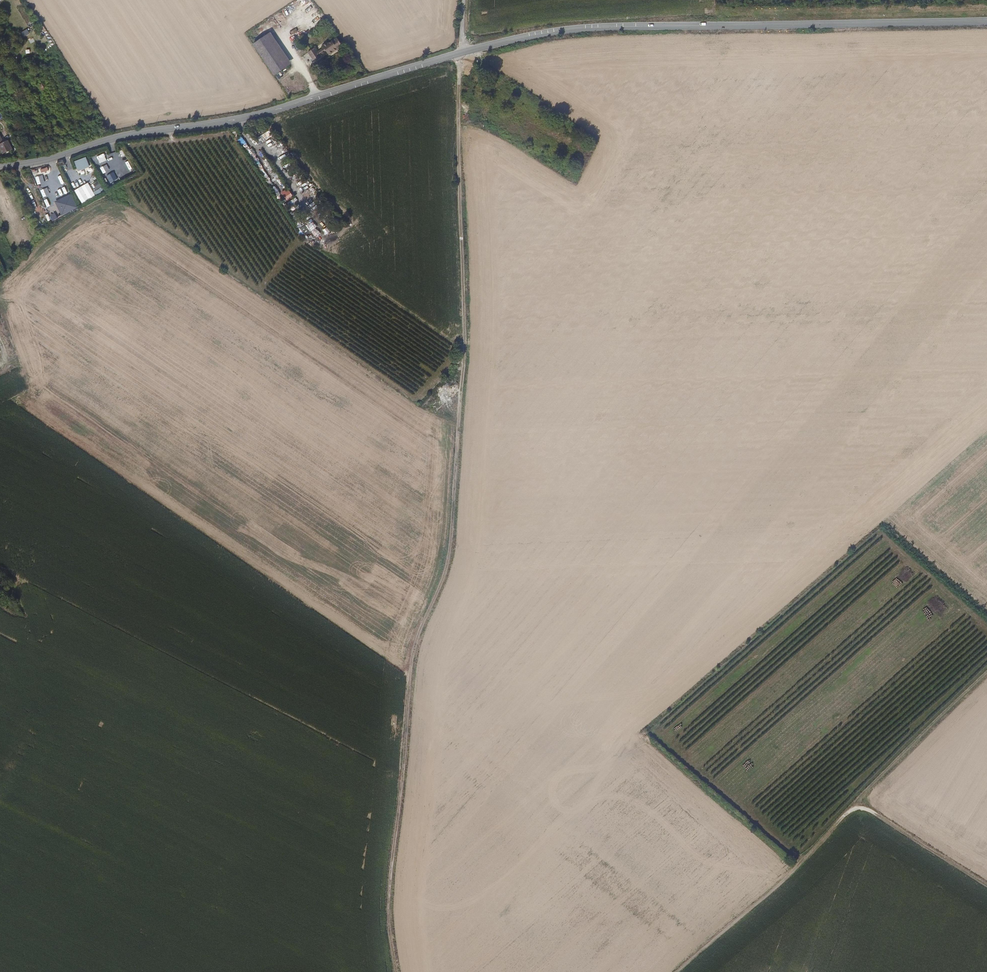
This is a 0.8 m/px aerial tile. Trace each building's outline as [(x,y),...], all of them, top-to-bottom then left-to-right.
[(274,48),(266,36),(253,45),(261,57),(274,48)] [(329,56),(343,47),(337,38),(328,45),(327,43),(322,47),(324,49),(326,51),(329,56)] [(274,75),(287,67),(274,48),(261,57),(274,75)] [(317,54),(314,50),(307,54),(313,62),(319,57),(319,56),(317,54)] [(12,115),(16,113),(13,107),(5,111),(9,119),(13,117),(12,115)] [(0,144),(0,149),(2,154),(12,149),(7,141),(3,143),(2,143),(0,144)] [(86,157),(74,162),(78,171),(89,167),(86,157)] [(102,173),(109,170),(106,164),(99,167),(102,173)] [(121,177),(130,172),(128,169),(119,173),(121,177)] [(113,172),(107,176),(110,183),(117,179),(113,172)] [(93,189),(101,186),(99,181),(91,184),(93,189)] [(56,186),(59,193),(67,189),(64,182),(56,186)] [(88,183),(74,191),(82,203),(95,196),(88,183)] [(287,187),(281,192),(287,201),(294,196),(287,187)] [(71,194),(55,202),(61,216),(78,208),(71,194)]
